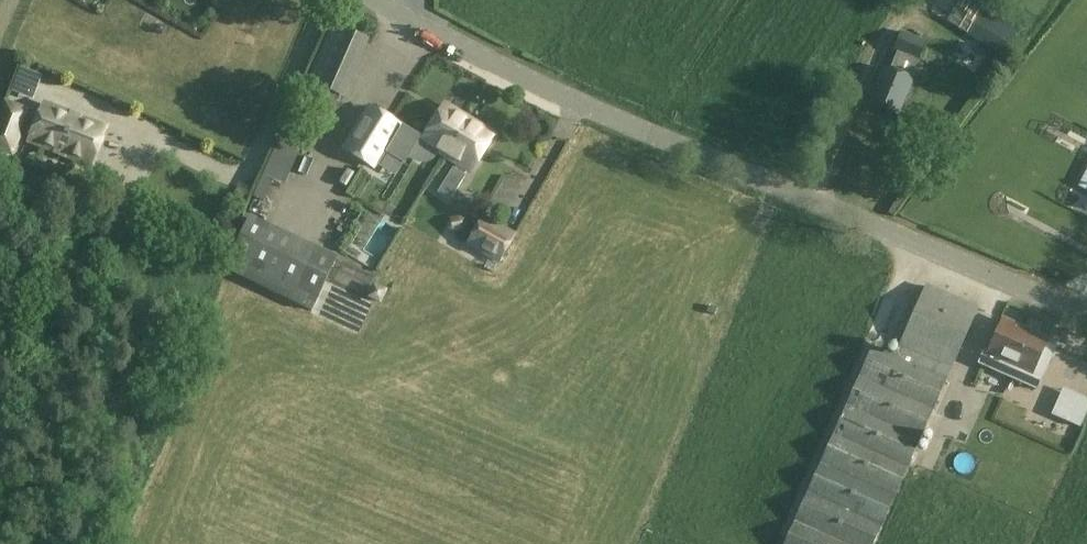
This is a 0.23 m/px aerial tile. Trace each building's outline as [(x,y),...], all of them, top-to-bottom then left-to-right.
[(1019,30),(987,9),(993,0),(934,0),(930,6),(1004,54),(1019,30)] [(362,40),(331,26),(306,81),(337,95),(362,40)] [(917,63),(925,43),(901,32),(892,53),(917,63)] [(913,80),(883,68),(868,105),(898,117),(913,80)] [(455,69),(448,85),(460,90),(467,74),(455,69)] [(89,168),(104,132),(76,120),(75,122),(67,119),(68,117),(40,106),(34,121),(24,117),(25,115),(3,106),(0,114),(0,152),(9,155),(16,136),(26,141),(25,143),(89,168)] [(434,152),(445,159),(467,122),(443,107),(421,142),(368,109),(343,150),(370,167),(385,143),(389,145),(387,147),(405,158),(406,156),(413,161),(419,163),(426,161),(430,157),(434,152)] [(467,122),(445,159),(456,166),(465,172),(468,174),(491,137),(467,122)] [(463,175),(465,172),(456,166),(454,169),(452,168),(437,193),(450,201),(465,176),(463,175)] [(531,169),(504,216),(521,226),(548,178),(531,169)] [(332,217),(340,192),(326,188),(318,212),(332,217)] [(465,246),(499,266),(517,235),(483,215),(465,246)] [(308,311),(333,259),(247,219),(223,271),(308,311)] [(873,351),(787,543),(874,543),(978,310),(926,287),(894,360),(873,351)] [(1055,348),(1046,344),(1048,341),(1003,321),(989,355),(981,352),(976,364),(1037,390),(1055,348)] [(1078,429),(1086,409),(1086,401),(1076,396),(1065,422),(1078,429)]
